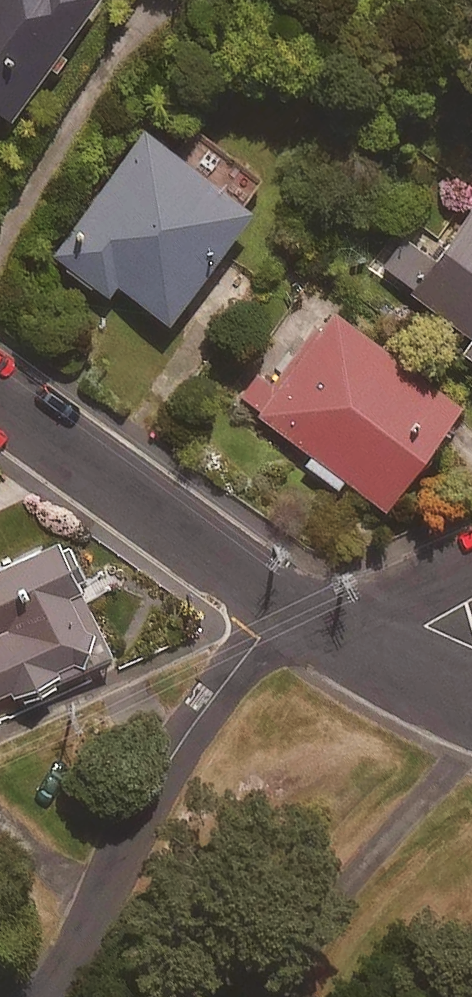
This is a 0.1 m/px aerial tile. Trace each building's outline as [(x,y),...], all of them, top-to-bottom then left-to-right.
[(5,103),(40,58),(51,67),(69,44),(61,37),(90,0),(0,0),(0,99),(5,103)] [(215,171),(228,153),(202,134),(188,152),(146,121),(53,249),(101,285),(112,270),(163,307),(246,193),(215,171)] [(381,260),(471,328),(462,341),(471,349),(471,197),(433,250),(404,229),(381,260)] [(456,391),(312,288),(237,393),(311,445),(303,456),(334,478),(341,468),(380,496),(456,391)] [(108,646),(53,538),(0,565),(0,701),(108,646)]
